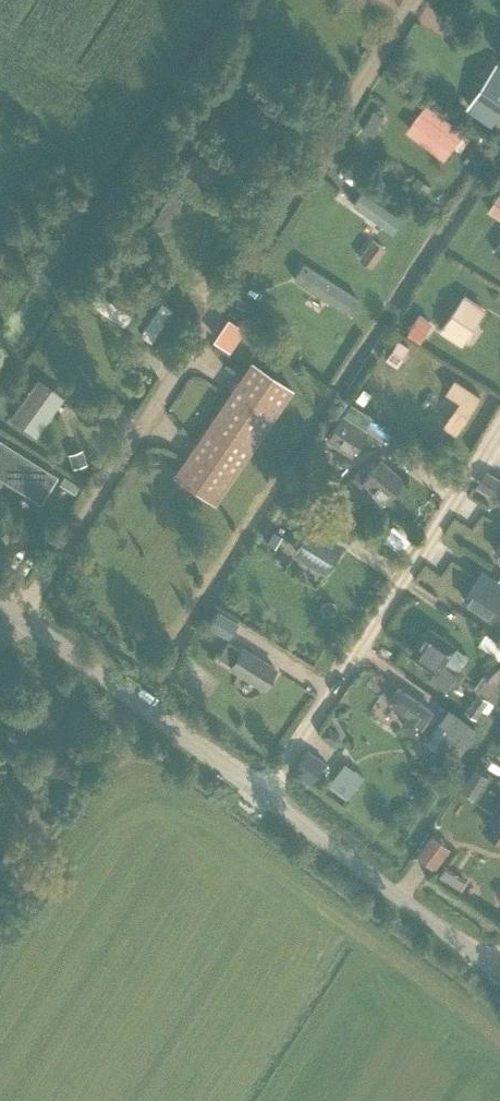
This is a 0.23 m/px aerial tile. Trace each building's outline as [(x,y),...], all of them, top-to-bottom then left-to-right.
[(426,95),(410,113),(447,147),(463,130),(426,95)] [(387,171),(381,182),(396,190),(402,180),(387,171)] [(494,187),(486,210),(499,214),(499,189),(494,187)] [(373,237),(359,254),(372,266),(387,249),(373,237)] [(347,314),(359,296),(301,257),(288,275),(347,314)] [(443,330),(459,340),(482,306),(464,295),(443,330)] [(225,307),(208,328),(225,343),(243,321),(225,307)] [(415,307),(403,328),(419,336),(430,315),(415,307)] [(380,351),(392,360),(405,343),(393,333),(380,351)] [(250,360),(174,475),(215,501),(292,388),(250,360)] [(39,374),(12,416),(41,434),(68,393),(39,374)] [(482,394),(454,376),(446,389),(460,399),(443,425),(456,433),(482,394)] [(366,431),(341,415),(325,440),(351,456),(366,431)] [(0,433),(0,454),(45,486),(54,471),(0,433)] [(365,485),(382,500),(402,478),(380,458),(366,474),(359,468),(344,485),(356,495),(365,485)] [(342,542),(308,522),(290,553),(324,573),(342,542)] [(499,574),(493,586),(478,577),(464,598),(493,616),(499,604),(499,575),(499,574)] [(430,628),(413,652),(436,668),(431,675),(446,686),(456,672),(442,662),(454,645),(430,628)] [(487,633),(479,646),(499,659),(499,642),(487,633)] [(227,640),(217,654),(231,663),(230,665),(263,686),(275,667),(242,646),(240,648),(227,640)] [(434,708),(398,683),(387,699),(407,714),(401,722),(416,733),(434,708)] [(477,693),(465,711),(478,719),(490,701),(477,693)] [(458,753),(478,726),(449,705),(439,719),(446,724),(437,737),(458,753)] [(325,762),(308,749),(293,769),(310,782),(325,762)] [(346,793),(361,770),(339,756),(324,779),(346,793)] [(465,788),(480,791),(484,772),(470,768),(465,788)] [(487,826),(499,834),(499,807),(487,826)] [(433,863),(450,844),(431,827),(414,846),(433,863)]
